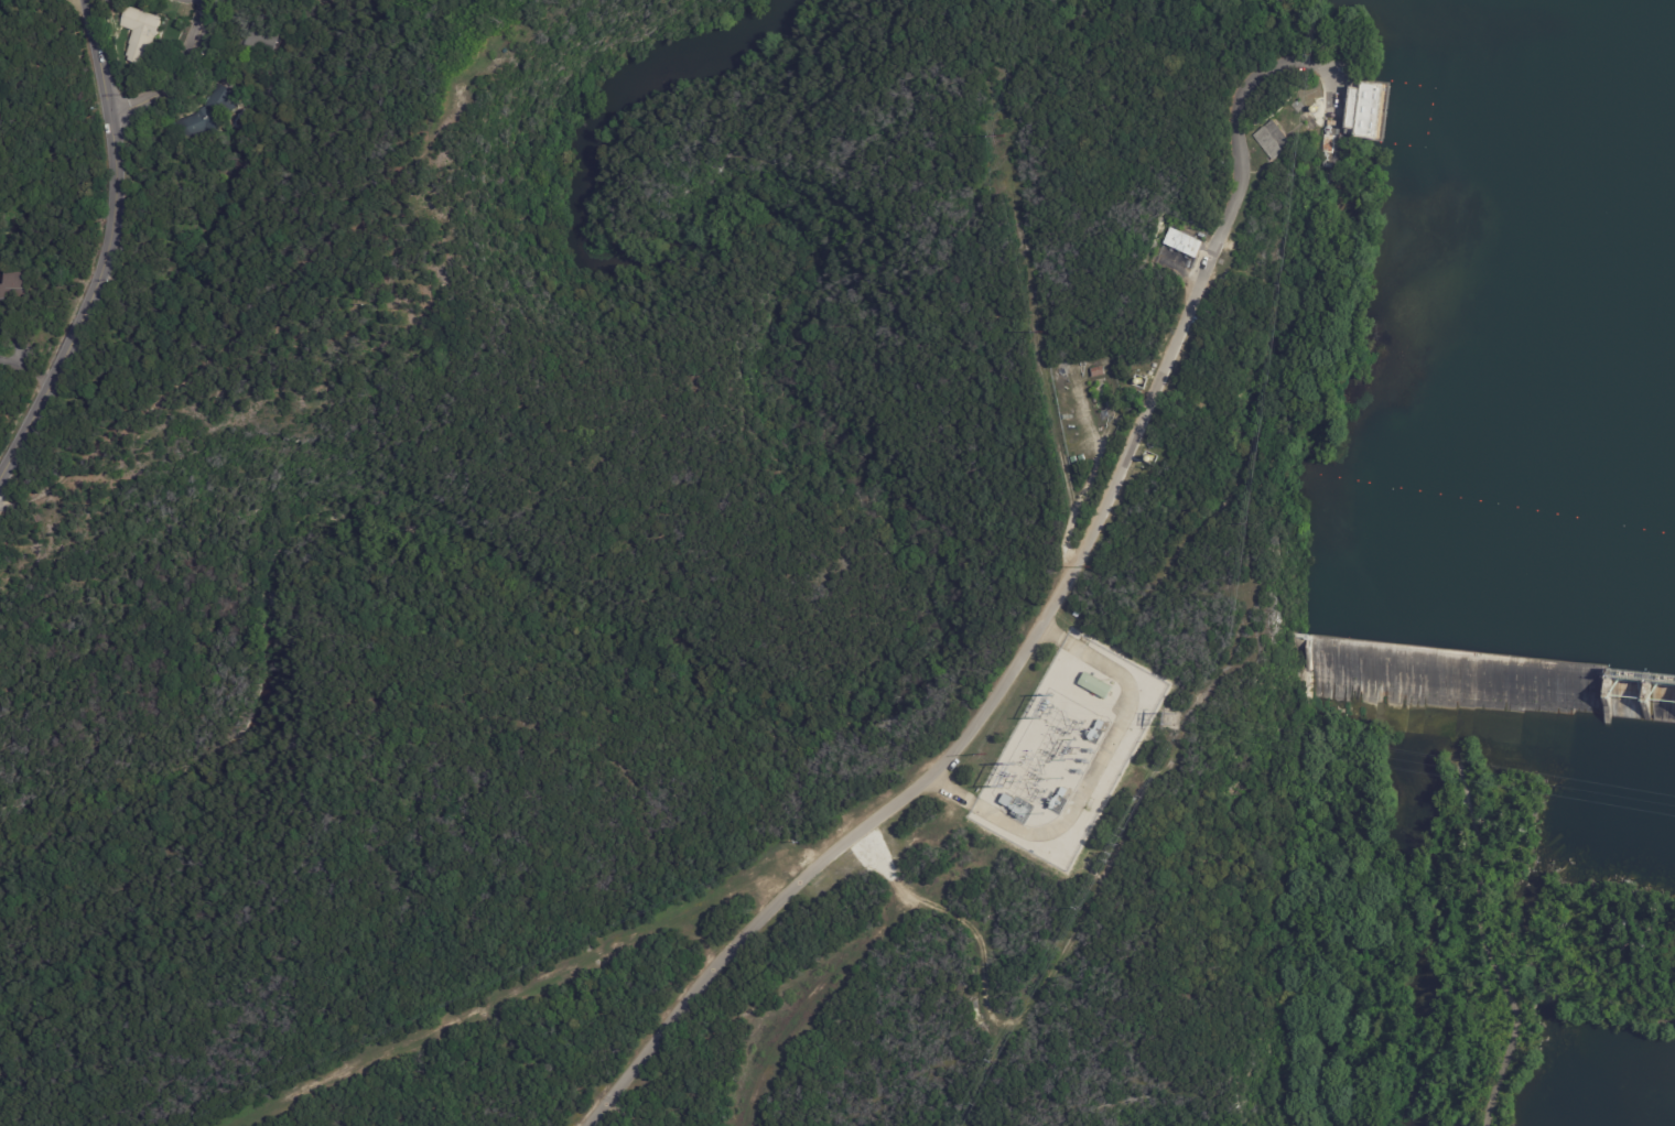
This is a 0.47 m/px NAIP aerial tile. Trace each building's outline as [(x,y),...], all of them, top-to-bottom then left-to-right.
[(166,21),(153,56),(151,55),(148,65),(144,64),(143,68),(130,63),(131,58),(129,58),(133,46),(131,46),(136,33),(122,28),(130,7),(166,21)] [(252,52),(263,21),(289,30),(278,61),(252,52)] [(1386,86),(1380,139),(1359,137),(1359,134),(1358,134),(1359,129),(1349,128),(1354,86),(1364,87),(1364,83),(1365,83),(1365,82),(1386,84),(1386,86)] [(238,101),(226,119),(220,133),(203,137),(182,144),(174,122),(197,113),(205,107),(220,85),(240,99),(238,101)] [(1285,137),(1294,147),(1273,162),(1253,137),(1273,120),(1285,137)] [(1322,134),(1333,137),(1330,154),(1319,153),(1322,134)] [(1196,259),(1164,243),(1171,227),(1203,242),(1196,259)] [(2,302),(0,295),(0,278),(2,286),(7,285),(6,273),(30,274),(30,295),(20,294),(20,291),(10,291),(11,300),(2,302)] [(1090,377),(1088,370),(1100,367),(1102,376),(1090,378),(1090,377)] [(1074,609),(1081,613),(1077,618),(1071,615),(1074,609)] [(1111,690),(1105,700),(1079,684),(1085,672),(1112,687),(1111,690)] [(1096,719),(1110,726),(1105,734),(1094,728),(1094,729),(1092,728),(1096,719)] [(1019,744),(1013,756),(1006,753),(1013,740),(1019,744)] [(1059,787),(1072,792),(1069,800),(1056,794),(1059,787)] [(1003,793),(1013,798),(1007,808),(998,802),(1003,793)]
